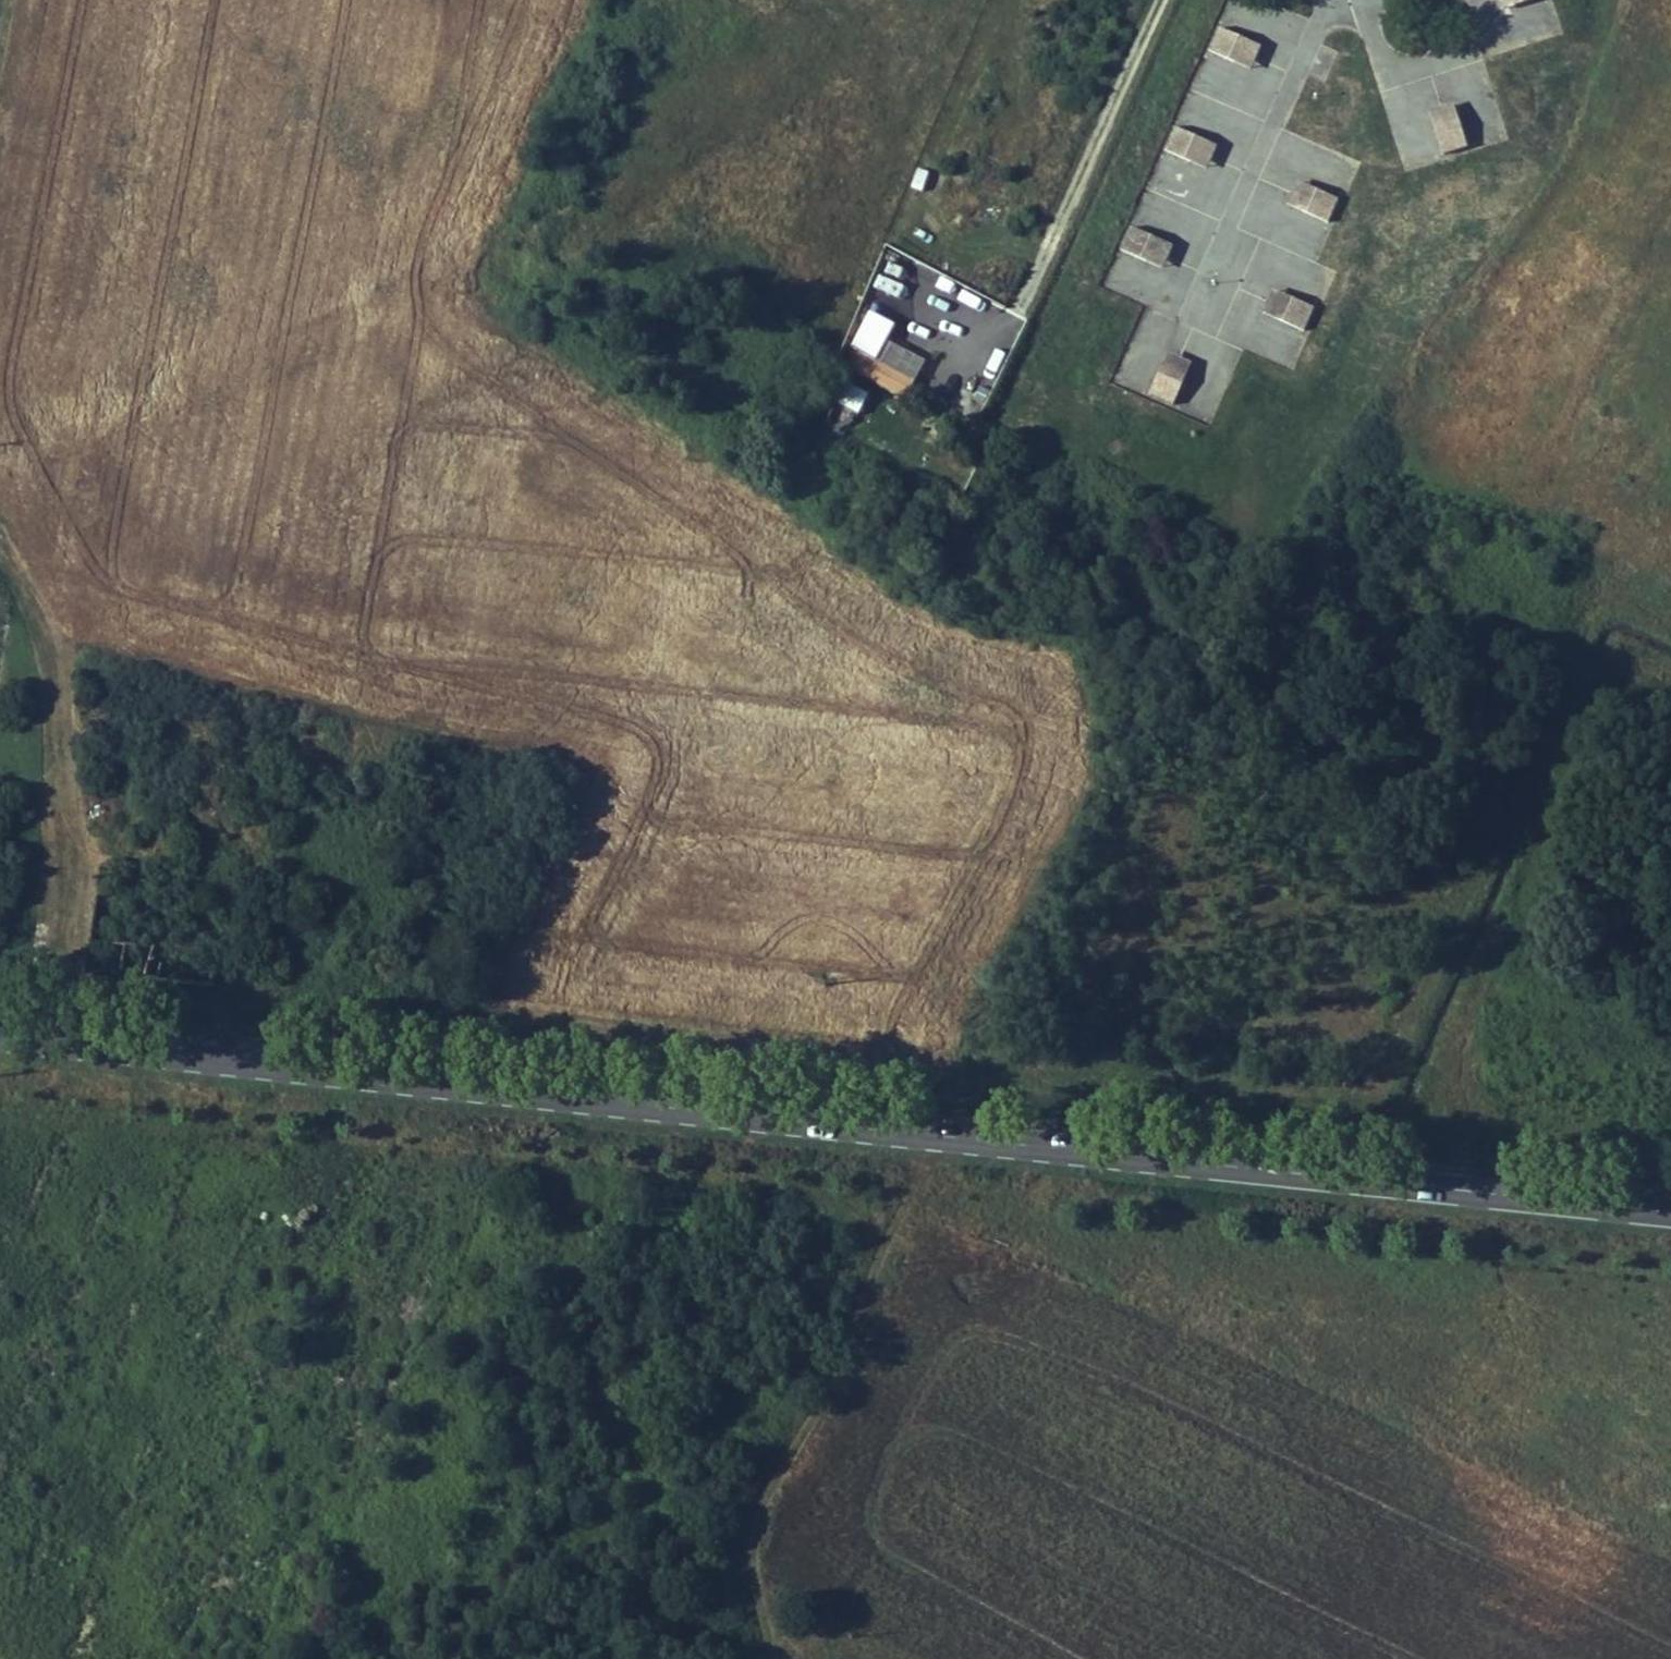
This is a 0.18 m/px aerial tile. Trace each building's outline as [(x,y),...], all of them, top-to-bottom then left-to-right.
[(1476,12),(1516,0),(1473,0),(1476,12)] [(1214,3),(1203,27),(1242,44),(1253,21),(1214,3)] [(1514,46),(1552,32),(1547,18),(1509,31),(1514,46)] [(1169,106),(1158,129),(1197,146),(1208,122),(1169,106)] [(1323,183),(1284,166),(1274,189),(1313,207),(1323,183)] [(1162,225),(1123,208),(1113,232),(1151,249),(1162,225)] [(1296,295),(1257,279),(1247,303),(1286,319),(1296,295)] [(1156,397),(1174,357),(1151,347),(1134,387),(1156,397)] [(1187,389),(1180,409),(1206,418),(1213,398),(1187,389)]
